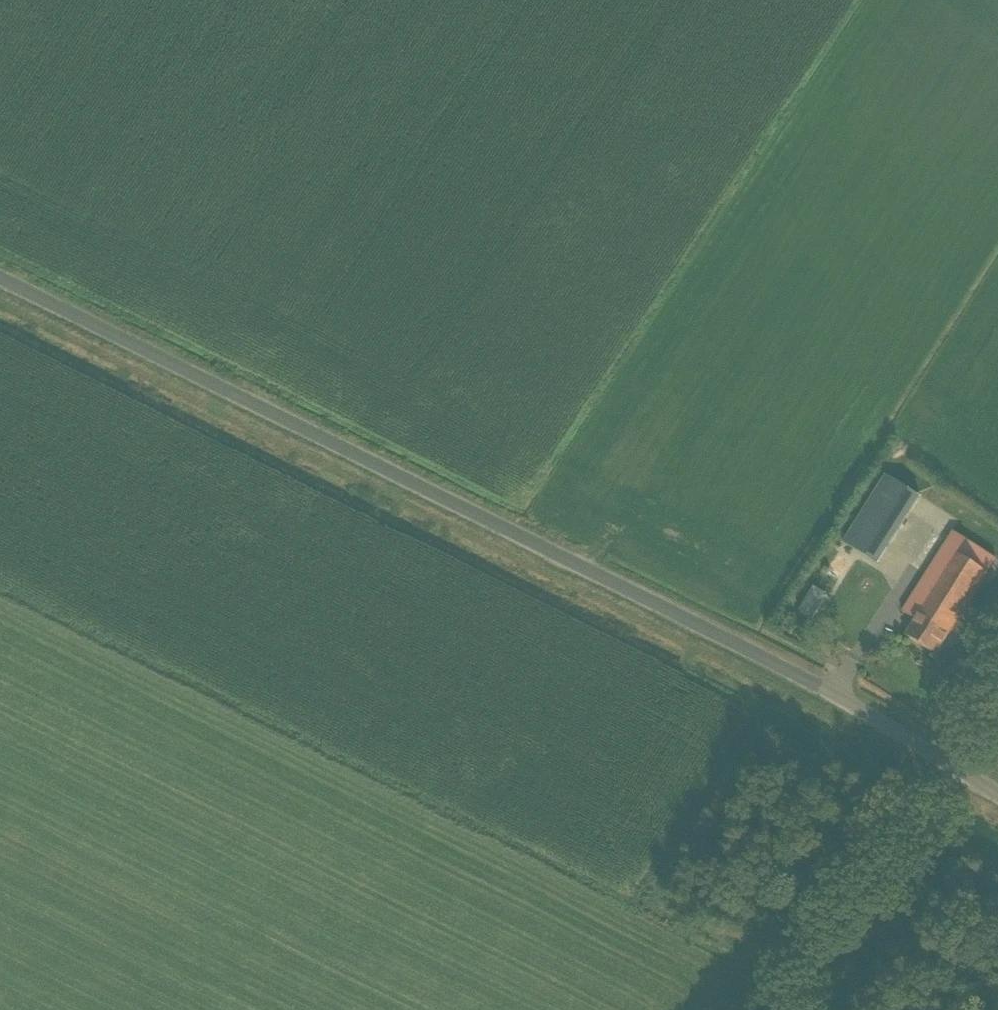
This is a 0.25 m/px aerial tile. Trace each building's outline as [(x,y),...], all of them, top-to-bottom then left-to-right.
[(878,563),(919,496),(883,473),(841,541),(878,563)] [(904,611),(917,619),(906,636),(937,655),(948,638),(990,576),(997,564),(997,562),(956,534),(947,547),(915,595),(904,611)] [(807,598),(799,611),(813,619),(821,606),(807,598)]
